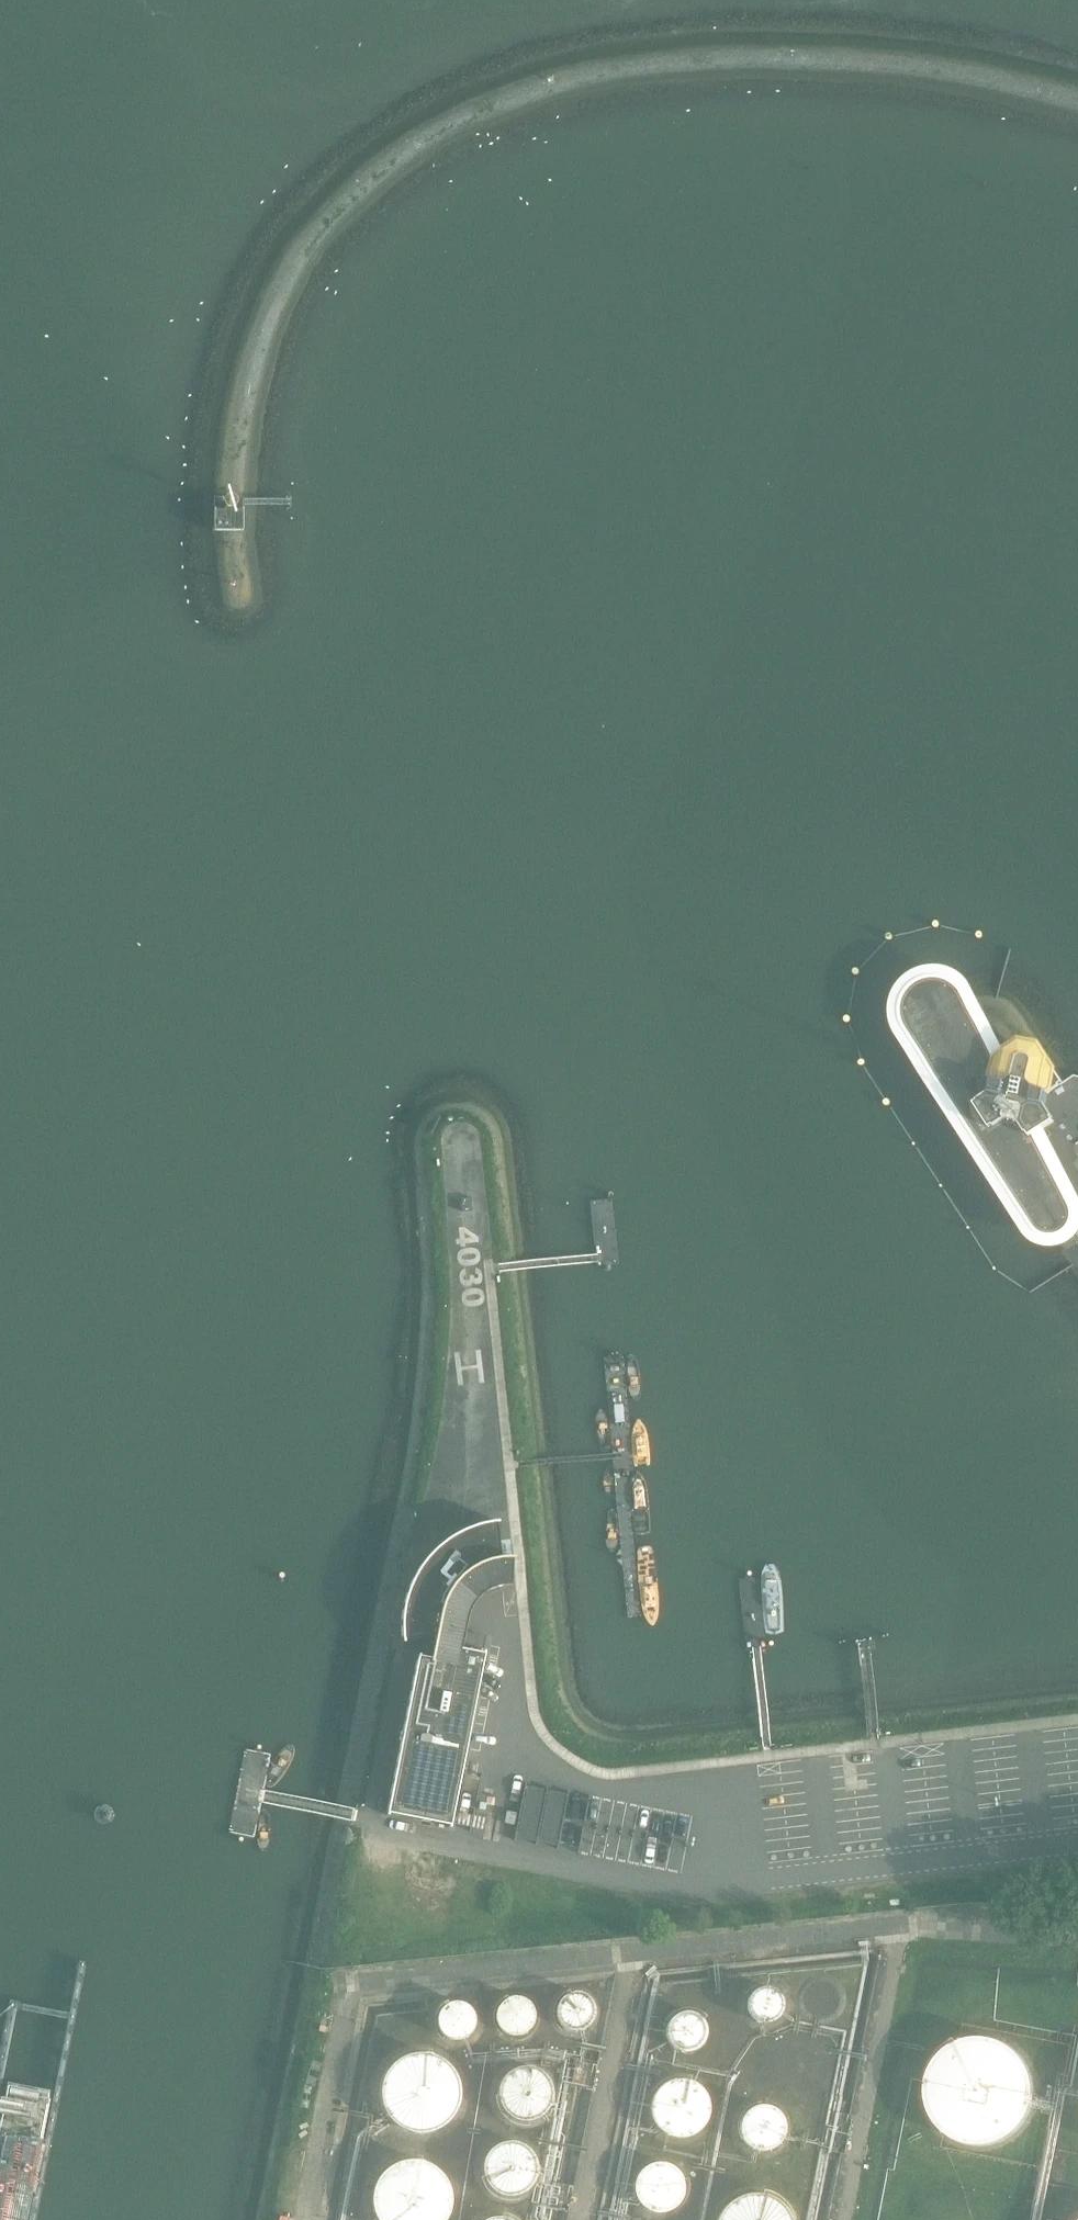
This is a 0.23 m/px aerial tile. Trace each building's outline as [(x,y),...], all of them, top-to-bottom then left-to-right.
[(214,532),(239,532),(242,532),(242,512),(232,512),(229,508),(229,505),(225,505),(225,508),(223,511),(214,512),(214,532)] [(1054,1118),(1044,1104),(1046,1096),(1061,1087),(1060,1086),(1064,1083),(1048,1059),(1044,1062),(1037,1051),(1021,1047),(998,1062),(962,992),(960,989),(958,987),(956,984),(954,982),(951,980),(948,979),(945,977),(942,976),(939,975),(935,975),(932,975),(929,975),(925,975),(922,976),(919,977),(916,979),(913,980),(911,982),(908,984),(906,986),(904,989),(902,991),(901,994),(899,997),(898,1000),(898,1003),(897,1006),(897,1009),(897,1012),(897,1015),(898,1019),(899,1022),(900,1024),(902,1027),(1031,1227),(1032,1229),(1034,1232),(1036,1233),(1039,1235),(1041,1236),(1044,1237),(1046,1238),(1049,1239),(1052,1239),(1055,1238),(1058,1238),(1060,1237),(1063,1235),(1065,1234),(1067,1232),(1069,1230),(1071,1228),(1072,1225),(1073,1223),(1074,1220),(1074,1218),(1074,1216),(1074,1213),(1074,1211),(1073,1208),(1072,1206),(1036,1135),(1055,1123),(1053,1119),(1054,1118)] [(461,1212),(471,1211),(470,1200),(460,1201),(461,1212)] [(1050,1227),(1067,1254),(1077,1247),(1077,1212),(1077,1210),(1050,1227)] [(418,1655),(386,1816),(388,1816),(388,1814),(401,1817),(448,1826),(448,1828),(450,1828),(485,1652),(483,1652),(482,1654),(461,1649),(469,1613),(475,1602),(484,1593),(496,1588),(503,1586),(512,1586),(512,1584),(510,1584),(511,1560),(513,1560),(513,1558),(511,1558),(505,1558),(500,1558),(498,1542),(496,1524),(498,1523),(498,1522),(476,1526),(460,1532),(446,1541),(433,1551),(422,1564),(407,1593),(402,1610),(401,1626),(402,1643),(404,1643),(404,1641),(432,1637),(433,1644),(430,1659),(419,1657),(420,1655),(418,1655)] [(529,1784),(516,1835),(558,1845),(570,1794),(529,1784)] [(783,2006),(782,2000),(779,1995),(775,1991),(769,1988),(763,1988),(758,1990),(753,1993),(749,1998),(747,2003),(747,2009),(749,2015),(753,2020),(758,2023),(764,2024),(770,2024),(775,2021),(780,2017),(782,2012),(783,2006)] [(595,2011),(593,2004),(589,1998),(582,1994),(575,1992),(568,1993),(562,1996),(556,2001),(553,2008),(553,2015),(555,2022),(559,2028),(565,2032),(572,2034),(580,2033),(586,2030),(591,2025),(594,2018),(595,2011)] [(515,1995),(497,2014),(516,2032),(534,2013),(515,1995)] [(444,2000),(441,2034),(466,2036),(469,2003),(444,2000)] [(705,2040),(706,2034),(705,2027),(702,2021),(698,2017),(692,2014),(685,2013),(679,2014),(673,2017),(668,2021),(665,2027),(664,2034),(665,2040),(668,2046),(673,2051),(679,2054),(685,2055),(692,2054),(698,2051),(702,2046),(705,2040)] [(929,2079),(927,2094),(930,2108),(936,2120),(945,2131),(957,2139),(971,2143),(985,2144),(999,2140),(1012,2133),(1022,2123),(1029,2110),(1032,2096),(1032,2082),(1027,2069),(1019,2057),(1008,2047),(995,2041),(981,2039),(967,2041),(954,2046),(942,2055),(934,2066),(929,2079)] [(380,2085),(379,2093),(379,2102),(382,2110),(387,2118),(393,2124),(400,2129),(408,2132),(416,2134),(425,2133),(434,2131),(441,2127),(448,2121),(453,2114),(457,2106),(459,2098),(459,2089),(457,2081),(453,2073),(448,2066),(441,2060),(434,2056),(425,2054),(417,2053),(408,2055),(400,2058),(393,2063),(387,2069),(382,2077),(380,2085)] [(497,2081),(494,2090),(494,2100),(497,2109),(503,2117),(511,2123),(521,2125),(531,2124),(540,2120),(547,2114),(552,2105),(553,2095),(552,2086),(547,2077),(540,2071),(531,2067),(521,2066),(512,2068),(503,2074),(497,2081)] [(653,2095),(650,2103),(650,2113),(653,2122),(658,2129),(665,2135),(674,2138),(683,2139),(692,2136),(700,2131),(706,2123),(709,2115),(709,2105),(707,2096),(701,2089),(694,2083),(685,2080),(676,2079),(667,2082),(659,2087),(653,2095)] [(783,2137),(784,2131),(784,2125),(782,2120),(779,2115),(774,2111),(769,2108),(763,2107),(757,2107),(751,2109),(746,2112),(742,2116),(739,2122),(738,2128),(738,2134),(740,2139),(744,2144),(748,2148),(753,2151),(759,2152),(765,2152),(771,2150),(776,2147),(780,2143),(783,2137)] [(483,2155),(480,2165),(480,2174),(483,2184),(489,2191),(497,2197),(507,2199),(516,2198),(525,2194),(533,2188),(537,2179),(539,2170),(537,2160),(533,2151),(526,2145),(517,2141),(507,2140),(497,2142),(489,2148),(483,2155)] [(371,2200),(372,2208),(374,2217),(376,2219),(446,2219),(449,2213),(451,2204),(451,2196),(449,2187),(445,2179),(440,2173),(434,2167),(426,2163),(418,2160),(409,2160),(400,2161),(392,2164),(385,2169),(379,2176),(374,2183),(372,2191),(371,2200)] [(679,2202),(682,2197),(683,2191),(683,2184),(681,2179),(677,2173),(673,2169),(668,2166),(662,2164),(656,2164),(650,2165),(644,2168),(639,2171),(636,2176),(633,2182),(632,2188),(633,2194),(634,2200),(638,2205),(642,2209),(647,2212),(653,2214),(659,2214),(665,2213),(671,2211),(676,2207),(679,2202)] [(788,2213),(782,2205),(773,2199),(764,2195),(754,2194),(744,2196),(735,2200),(727,2206),(721,2214),(718,2219),(791,2219),(788,2213)]
